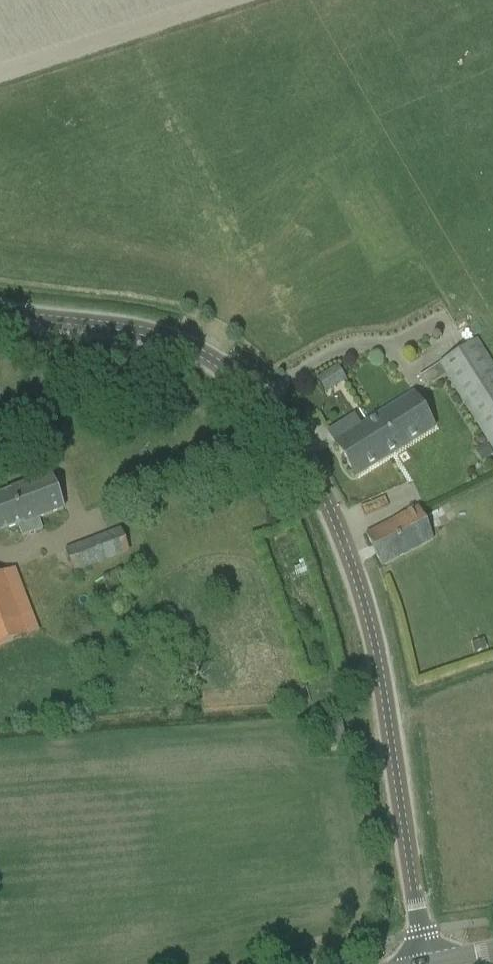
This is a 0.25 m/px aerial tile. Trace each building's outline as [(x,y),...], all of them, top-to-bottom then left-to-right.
[(477,340),(417,377),(425,390),(444,378),(487,444),(492,454),(492,365),(477,340)] [(345,380),(337,366),(316,379),(324,392),(345,380)] [(380,413),(366,421),(378,441),(375,443),(385,460),(433,431),(412,396),(381,415),(380,413)] [(355,478),(372,468),(385,460),(375,443),(378,441),(366,421),(360,425),(355,417),(345,422),(328,433),(355,478)] [(487,444),(475,452),(481,462),(492,455),(487,444)] [(19,525),(24,538),(43,530),(39,520),(63,511),(50,475),(10,490),(11,492),(0,496),(0,533),(19,525)] [(366,535),(375,555),(381,567),(433,541),(418,509),(366,535)] [(74,571),(108,559),(127,551),(119,531),(66,550),(74,571)] [(40,635),(15,569),(0,575),(0,650),(40,635)] [(482,641),(472,644),(475,652),(485,648),(482,641)]
